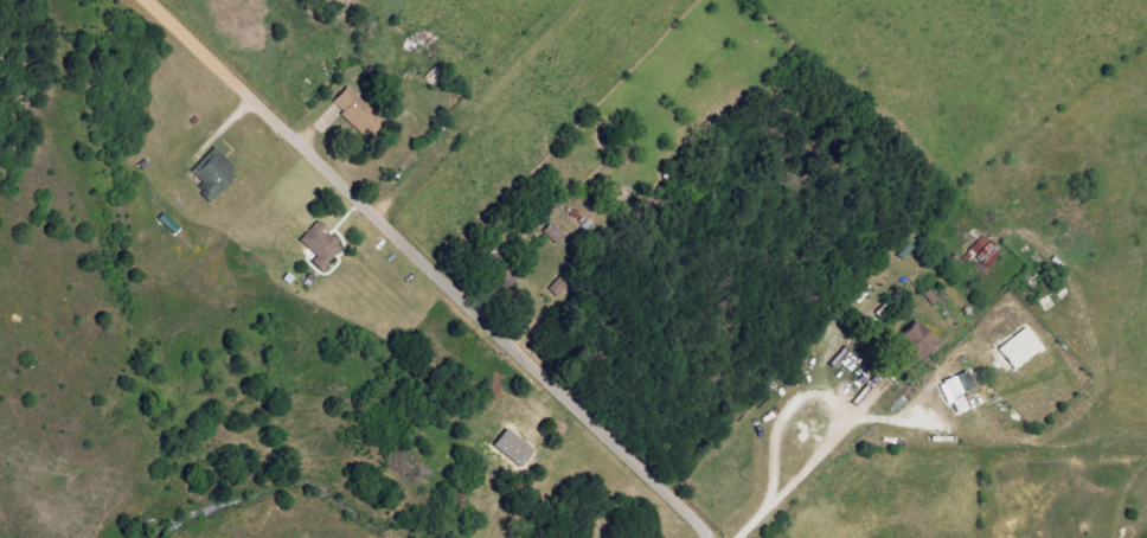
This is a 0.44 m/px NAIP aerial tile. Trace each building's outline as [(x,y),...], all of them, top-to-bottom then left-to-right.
[(331,102),(366,139),(381,124),(346,87),(331,102)] [(210,203),(238,173),(212,149),(190,172),(201,182),(195,189),(210,203)] [(298,241),(315,258),(311,262),(320,270),(341,248),(316,223),(298,241)] [(558,245),(565,235),(549,223),(542,233),(558,245)] [(507,288),(521,273),(493,246),(479,261),(507,288)] [(894,338),(913,362),(934,344),(915,320),(894,338)] [(1041,348),(1024,327),(996,350),(1013,371),(1041,348)] [(937,383),(947,406),(951,404),(957,416),(969,411),(960,393),(973,387),(965,371),(937,383)] [(492,446),(520,469),(533,452),(505,429),(492,446)]
